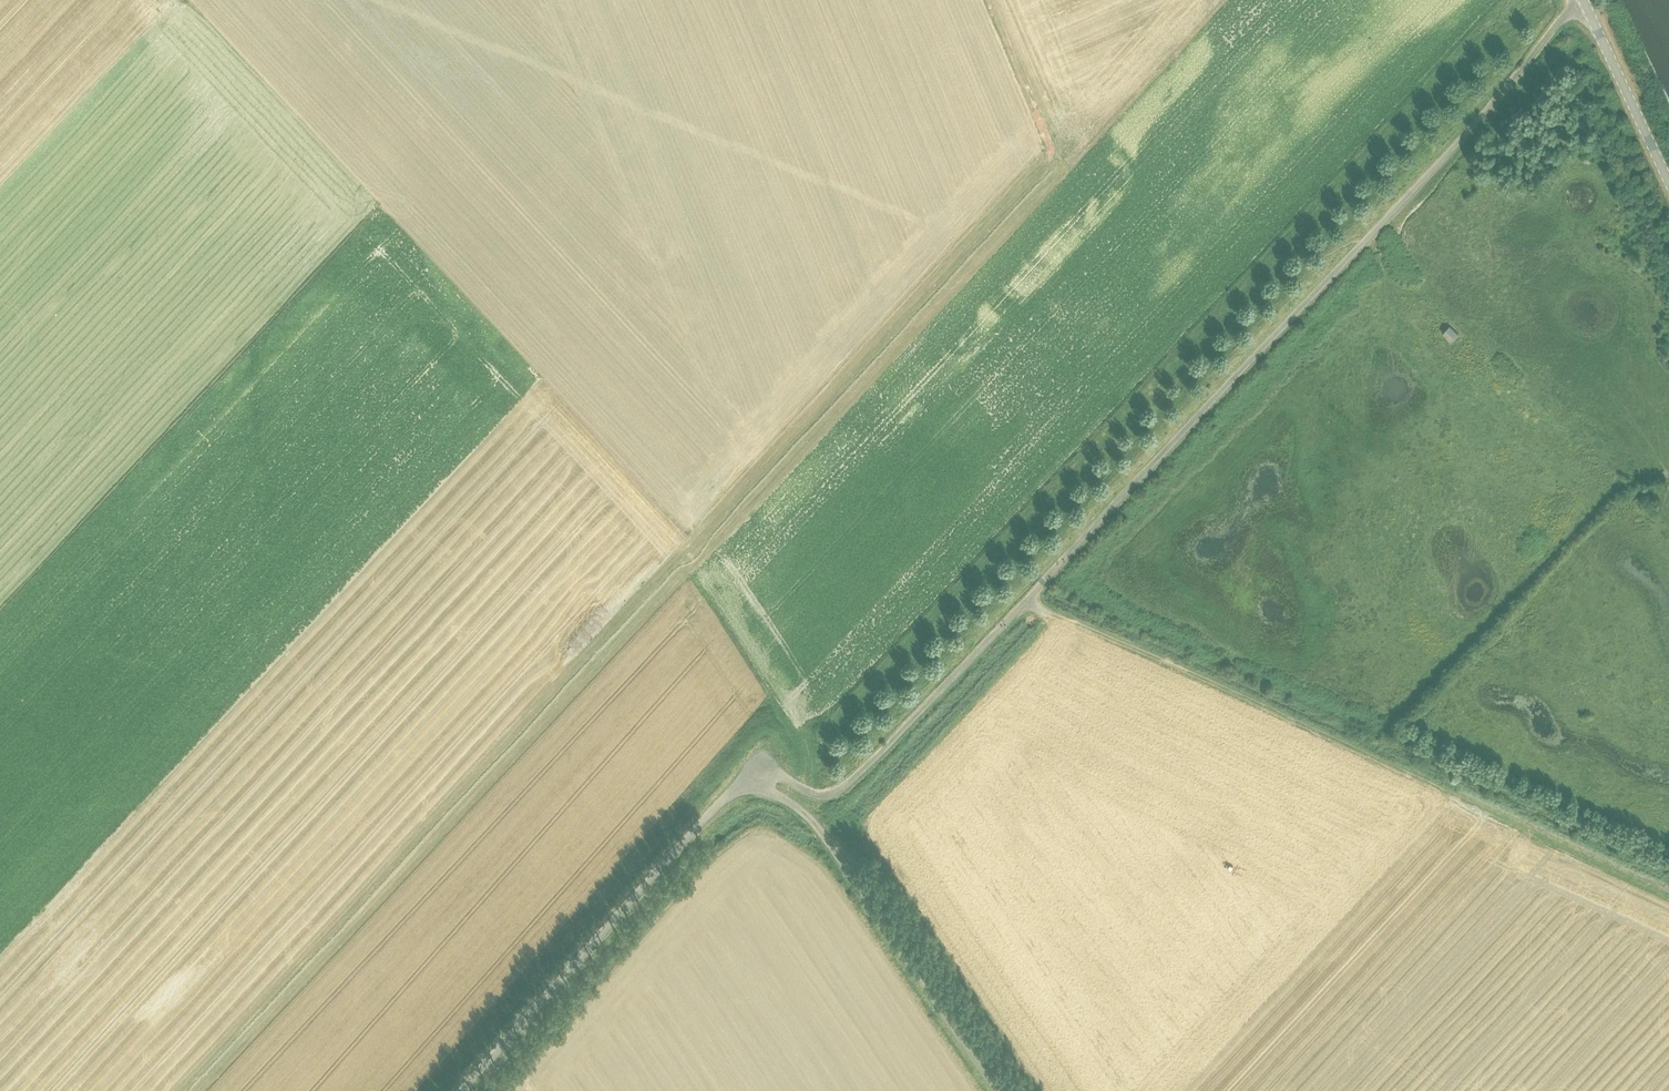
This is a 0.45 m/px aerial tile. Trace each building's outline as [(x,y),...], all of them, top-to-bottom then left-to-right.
[(1458,334),(1449,326),(1443,334),(1451,341),(1458,334)]
